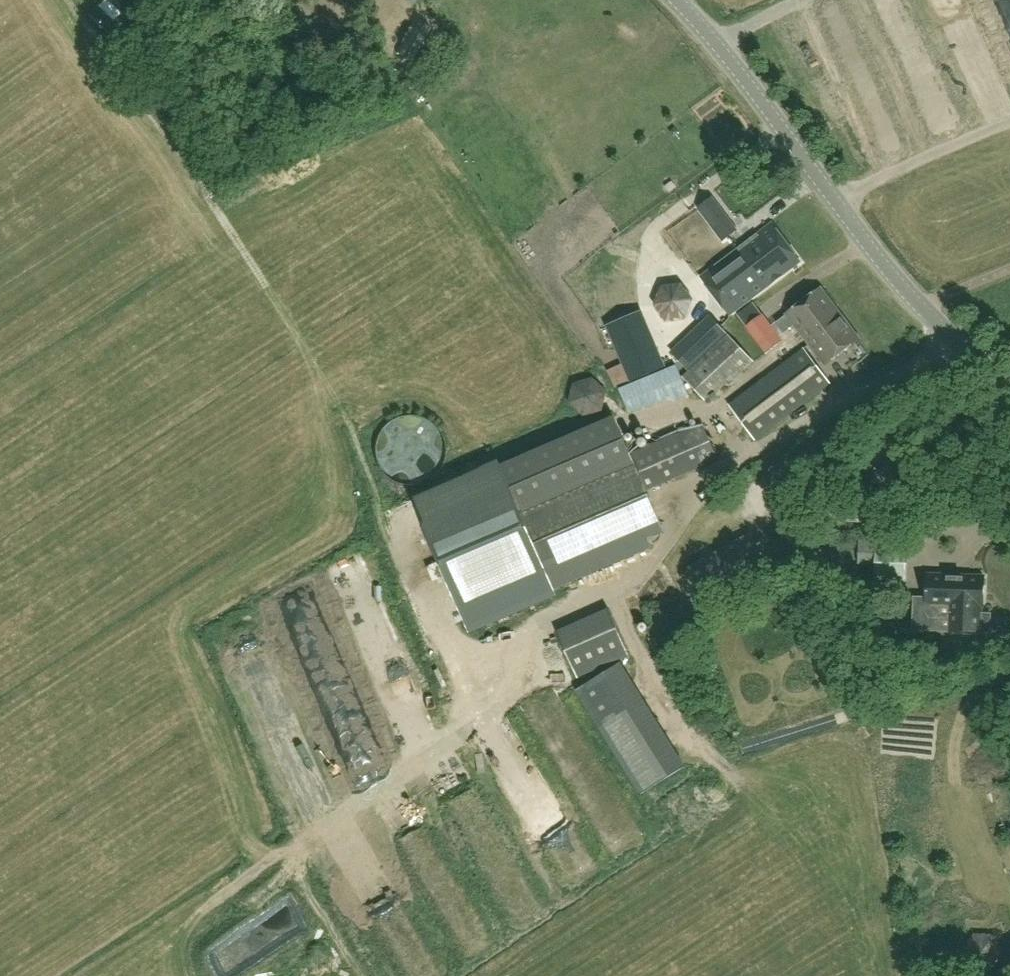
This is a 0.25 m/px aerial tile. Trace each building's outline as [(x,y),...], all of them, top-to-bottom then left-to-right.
[(96,7),(113,22),(121,13),(106,0),(103,0),(96,7)] [(1009,33),(1009,0),(996,0),(1009,33)] [(96,7),(89,15),(114,38),(121,29),(113,22),(96,7)] [(397,53),(398,52),(412,60),(411,61),(412,61),(431,28),(430,27),(430,28),(416,20),(416,19),(415,18),(410,27),(401,43),(396,52),(397,53)] [(739,225),(744,234),(765,222),(760,213),(739,225)] [(730,314),(770,283),(771,284),(783,275),(783,274),(800,261),(772,224),(701,277),(730,314)] [(685,320),(693,299),(681,285),(661,287),(654,306),(666,322),(685,320)] [(859,339),(821,288),(788,314),(777,323),(785,333),(796,324),(826,365),(859,339)] [(691,368),(727,332),(711,316),(675,352),(691,368)] [(735,380),(755,360),(729,334),(685,377),(708,400),(732,376),(735,380)] [(645,336),(618,348),(641,400),(667,389),(645,336)] [(756,439),(830,383),(805,348),(730,405),(756,439)] [(649,418),(671,418),(671,405),(649,405),(649,418)] [(498,463),(413,499),(469,628),(471,634),(556,596),(553,591),(653,548),(649,539),(665,532),(647,491),(704,466),(719,460),(703,424),(688,429),(685,431),(683,426),(669,431),(671,436),(631,453),(614,413),(498,463)] [(373,455),(376,467),(384,477),(393,483),(405,486),(417,485),(427,480),(436,472),(441,461),(443,449),(440,438),(434,427),(425,420),(413,416),(400,416),(388,421),(379,430),(373,442),(373,455)] [(874,468),(871,482),(897,486),(900,472),(874,468)] [(877,525),(877,500),(843,500),(843,525),(877,525)] [(752,535),(688,569),(705,601),(769,567),(760,549),(752,535)] [(877,540),(876,586),(906,587),(908,541),(877,540)] [(985,606),(986,577),(929,575),(928,619),(950,619),(949,630),(991,632),(992,613),(982,613),(982,606),(985,606)] [(609,608),(557,631),(578,679),(630,656),(609,608)] [(615,705),(641,691),(625,661),(599,675),(615,705)] [(633,695),(625,715),(649,725),(657,705),(633,695)] [(599,769),(608,783),(606,784),(619,807),(643,794),(630,771),(622,756),(599,769)] [(426,810),(402,822),(414,844),(437,832),(426,810)] [(499,889),(520,879),(498,833),(477,843),(499,889)] [(420,844),(451,919),(473,910),(442,835),(420,844)]
